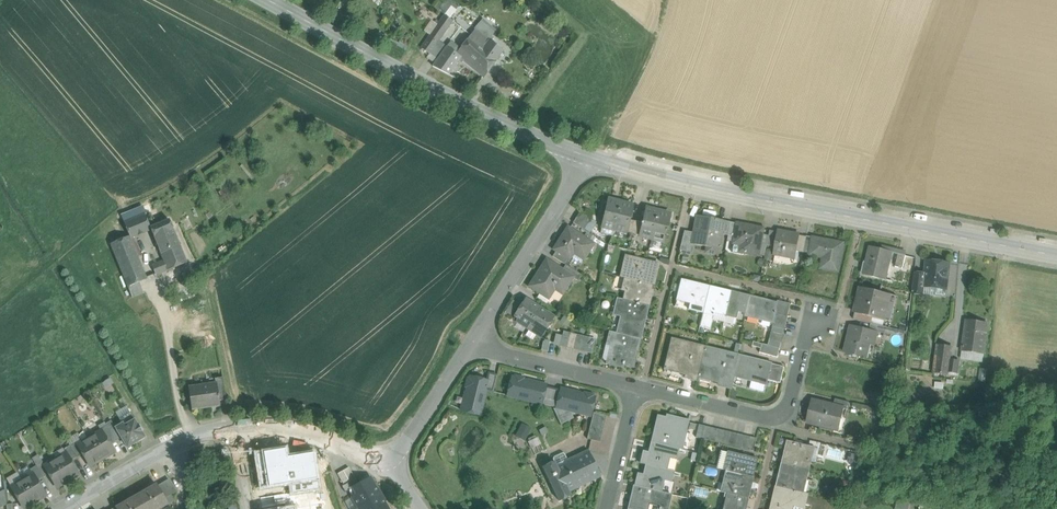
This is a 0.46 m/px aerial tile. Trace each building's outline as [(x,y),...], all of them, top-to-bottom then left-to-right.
[(460,6),(453,0),(445,0),(439,7),(450,17),(460,6)] [(432,33),(421,48),(429,54),(452,21),(444,16),(438,24),(432,33)] [(472,35),(452,21),(429,54),(421,48),(419,52),(435,64),(446,47),(457,55),(472,35)] [(433,21),(427,29),(432,33),(438,24),(433,21)] [(476,30),(488,40),(496,32),(483,21),(476,30)] [(472,35),(457,55),(461,58),(460,58),(483,77),(494,62),(505,48),(495,40),(489,49),(484,45),(488,40),(476,30),(472,35)] [(435,64),(433,67),(449,75),(458,61),(460,58),(461,58),(457,55),(446,47),(435,64)] [(458,61),(449,75),(454,78),(463,65),(458,61)] [(831,202),(859,207),(860,201),(843,198),(832,196),(831,202)] [(620,203),(609,200),(602,227),(614,230),(620,203)] [(633,206),(620,203),(614,230),(627,233),(630,220),(633,206)] [(658,212),(645,209),(642,223),(639,236),(652,239),(658,212)] [(591,219),(580,212),(576,217),(587,224),(591,219)] [(671,215),(658,212),(652,239),(665,242),(671,215)] [(145,214),(124,223),(130,236),(131,239),(151,230),(150,228),(145,214)] [(724,221),(697,216),(694,233),(692,244),(707,246),(708,244),(719,246),(721,234),(724,221)] [(587,224),(576,217),(573,223),(584,230),(587,224)] [(169,220),(150,228),(151,230),(164,261),(168,271),(187,263),(169,220)] [(636,222),(630,220),(627,233),(633,234),(636,222)] [(730,222),(724,221),(721,234),(728,235),(730,222)] [(642,223),(636,222),(633,234),(639,236),(642,223)] [(737,223),(730,222),(728,235),(735,236),(737,223)] [(764,229),(737,223),(735,236),(734,242),(732,252),(745,255),(745,253),(759,256),(763,232),(764,229)] [(594,245),(568,228),(554,250),(557,251),(570,260),(576,251),(586,257),(594,245)] [(778,232),(770,230),(770,233),(767,245),(775,247),(778,232)] [(694,233),(684,231),(680,250),(690,252),(692,244),(694,233)] [(799,235),(778,231),(775,247),(774,254),(775,254),(775,253),(794,257),(794,258),(795,258),(796,251),(799,235)] [(759,256),(765,257),(767,245),(770,233),(763,232),(759,256)] [(807,237),(799,235),(796,251),(804,253),(804,252),(807,237)] [(130,236),(110,244),(128,287),(140,282),(147,279),(131,239),(130,236)] [(813,238),(807,237),(804,252),(810,253),(813,238)] [(843,244),(813,238),(810,253),(810,255),(824,258),(822,268),(838,272),(843,244)] [(893,252),(870,247),(864,274),(887,279),(893,252)] [(570,260),(557,251),(553,257),(566,265),(567,266),(570,260)] [(661,262),(670,263),(670,255),(662,254),(661,262)] [(906,255),(899,254),(896,267),(903,269),(906,255)] [(659,264),(626,256),(621,278),(625,279),(652,285),(654,286),(659,264)] [(164,261),(152,266),(156,276),(168,271),(164,261)] [(562,271),(547,261),(531,287),(539,293),(549,299),(556,287),(564,292),(573,278),(562,271)] [(950,264),(927,261),(925,275),(924,286),(925,286),(924,294),(946,297),(947,289),(950,264)] [(567,266),(566,265),(562,271),(573,278),(577,281),(581,275),(567,266)] [(925,275),(915,274),(912,293),(924,294),(925,286),(924,286),(925,275)] [(652,285),(625,279),(622,290),(626,291),(624,300),(649,306),(651,298),(650,298),(651,291),(650,291),(652,285)] [(709,287),(681,280),(677,298),(690,302),(689,309),(703,313),(709,287)] [(140,282),(128,287),(132,297),(144,292),(140,282)] [(749,296),(709,287),(703,313),(700,327),(711,329),(714,313),(736,318),(737,311),(745,313),(749,296)] [(898,296),(860,287),(854,313),(855,313),(872,317),(885,320),(892,322),(898,296)] [(545,304),(549,299),(539,293),(536,298),(545,304)] [(778,303),(749,296),(745,313),(745,317),(773,323),(773,320),(775,314),(778,303)] [(539,308),(526,299),(515,316),(519,319),(517,322),(526,328),(539,308)] [(624,300),(619,299),(615,314),(622,315),(617,333),(617,334),(641,339),(649,306),(624,300)] [(791,304),(778,301),(778,303),(775,314),(788,317),(791,304)] [(539,308),(526,328),(540,337),(553,318),(547,315),(546,312),(539,308)] [(855,313),(853,319),(871,324),(872,317),(855,313)] [(788,317),(775,314),(773,320),(786,323),(788,317)] [(885,320),(872,317),(871,324),(883,326),(885,320)] [(786,323),(773,320),(773,323),(772,326),(785,329),(786,323)] [(966,320),(962,351),(984,354),(988,323),(966,320)] [(883,326),(871,324),(870,330),(877,332),(885,334),(887,327),(883,326)] [(870,330),(851,325),(845,352),(867,358),(870,344),(872,337),(876,338),(877,332),(870,330)] [(785,329),(772,326),(770,333),(783,336),(785,329)] [(563,334),(560,346),(566,348),(570,333),(563,331),(563,334)] [(552,344),(560,346),(563,334),(555,332),(552,344)] [(641,339),(617,334),(617,333),(610,332),(607,343),(613,344),(609,361),(608,364),(623,368),(624,365),(634,368),(641,339)] [(570,333),(566,348),(573,349),(576,335),(570,333)] [(783,336),(770,333),(769,339),(782,342),(783,336)] [(583,336),(576,335),(573,349),(579,351),(583,336)] [(583,336),(579,351),(585,352),(588,340),(589,340),(589,338),(583,336)] [(782,342),(769,339),(767,345),(780,349),(782,342)] [(589,340),(588,340),(585,352),(592,354),(595,341),(589,340)] [(705,348),(672,340),(666,365),(678,368),(677,372),(691,375),(690,379),(697,381),(698,377),(705,348)] [(613,344),(607,343),(603,360),(609,361),(613,344)] [(780,349),(767,345),(762,344),(759,353),(778,358),(780,349)] [(953,348),(938,346),(933,377),(935,377),(935,373),(948,375),(949,373),(950,361),(951,361),(953,348)] [(738,356),(705,348),(698,377),(724,383),(723,387),(730,389),(733,377),(738,356)] [(984,354),(962,351),(961,359),(983,363),(984,354)] [(772,364),(738,356),(733,377),(767,385),(768,380),(772,364)] [(951,361),(950,361),(949,373),(957,374),(959,362),(951,361)] [(785,367),(772,364),(768,380),(781,383),(785,367)] [(487,381),(470,377),(469,380),(467,381),(466,385),(467,387),(462,411),(480,415),(486,391),(493,392),(497,376),(489,374),(487,381)] [(507,396),(541,404),(546,387),(546,385),(522,380),(521,378),(517,377),(515,378),(512,377),(507,396)] [(223,378),(215,379),(216,386),(217,386),(219,401),(226,400),(223,378)] [(216,386),(192,389),(195,409),(220,405),(219,401),(217,386),(216,386)] [(541,404),(556,408),(560,391),(546,387),(541,404)] [(561,389),(560,391),(556,408),(590,416),(595,397),(592,397),(591,395),(586,394),(584,395),(561,389)] [(849,402),(835,399),(834,406),(845,408),(844,409),(847,410),(849,402)] [(834,406),(812,401),(807,423),(835,430),(838,417),(842,418),(844,409),(845,408),(834,406)] [(137,424),(130,413),(120,420),(122,424),(115,428),(121,438),(127,448),(145,438),(142,433),(143,430),(140,425),(137,424)] [(606,416),(593,413),(587,439),(600,442),(606,416)] [(667,419),(658,417),(651,443),(679,449),(681,450),(688,422),(667,417),(667,419)] [(121,438),(115,428),(111,421),(105,424),(116,442),(121,438)] [(105,424),(99,428),(102,432),(102,431),(110,445),(116,442),(105,424)] [(705,426),(699,425),(696,438),(702,439),(705,426)] [(711,428),(705,426),(702,439),(708,441),(711,428)] [(718,429),(711,428),(708,441),(715,442),(718,429)] [(724,431),(718,429),(715,442),(721,444),(724,431)] [(110,445),(102,431),(102,432),(89,439),(101,460),(114,452),(110,445)] [(731,432),(724,431),(721,444),(728,445),(731,432)] [(737,434),(731,432),(728,445),(734,447),(737,434)] [(743,435),(737,434),(734,447),(740,448),(743,435)] [(750,437),(743,435),(740,448),(747,450),(750,437)] [(756,439),(750,437),(747,450),(753,451),(756,439)] [(545,451),(538,438),(530,443),(536,456),(545,451)] [(89,439),(78,446),(83,454),(90,466),(101,460),(89,439)] [(813,449),(788,442),(783,464),(810,471),(812,462),(810,461),(813,449)] [(83,454),(78,446),(76,443),(70,446),(77,457),(83,454)] [(651,443),(648,453),(643,451),(640,464),(648,465),(667,470),(670,459),(677,460),(679,449),(651,443)] [(77,457),(70,446),(64,449),(67,453),(71,461),(77,457)] [(305,456),(307,451),(293,448),(292,452),(305,456)] [(725,462),(727,452),(720,450),(716,469),(726,471),(728,463),(725,462)] [(589,451),(568,461),(564,454),(562,453),(554,457),(553,459),(554,462),(543,467),(559,502),(571,496),(569,492),(601,476),(589,451)] [(757,459),(727,452),(725,462),(728,463),(726,471),(753,477),(757,459)] [(67,453),(56,460),(68,481),(79,474),(71,461),(67,453)] [(56,460),(44,467),(49,474),(57,487),(68,481),(56,460)] [(44,467),(42,463),(36,466),(43,478),(49,474),(44,467)] [(810,471),(783,464),(777,487),(803,493),(806,480),(808,480),(810,471)] [(667,470),(648,465),(645,475),(637,474),(634,486),(661,492),(664,481),(672,483),(674,472),(667,470)] [(36,466),(30,470),(33,475),(34,474),(38,481),(43,478),(36,466)] [(349,468),(343,471),(350,482),(356,479),(349,468)] [(323,500),(326,500),(325,493),(322,493),(321,488),(319,488),(316,470),(289,474),(289,473),(264,477),(265,488),(290,485),(291,492),(260,497),(262,508),(273,507),(273,508),(325,508),(323,500)] [(343,471),(338,474),(344,485),(350,482),(343,471)] [(753,477),(726,471),(721,492),(727,494),(747,498),(753,477)] [(33,475),(23,481),(35,502),(46,495),(38,481),(34,474),(33,475)] [(359,485),(349,490),(349,491),(359,508),(381,496),(371,478),(359,485)] [(342,486),(346,493),(349,491),(349,490),(359,485),(356,479),(350,482),(344,485),(342,486)] [(170,480),(158,487),(164,498),(171,494),(176,492),(170,480)] [(35,502),(23,481),(11,488),(23,508),(35,502)] [(144,508),(158,508),(159,508),(168,504),(164,498),(158,487),(157,485),(136,497),(144,508)] [(634,486),(629,508),(647,508),(648,504),(659,507),(658,508),(667,508),(671,495),(661,492),(634,486)] [(777,487),(772,508),(792,508),(794,503),(804,505),(806,494),(803,493),(777,487)] [(164,498),(168,504),(174,500),(171,494),(164,498)] [(727,494),(724,508),(745,508),(747,498),(727,494)] [(359,508),(388,508),(381,496),(359,508)] [(136,497),(116,508),(117,508),(144,508),(136,497)] [(900,500),(898,508),(911,508),(912,502),(900,500)]
